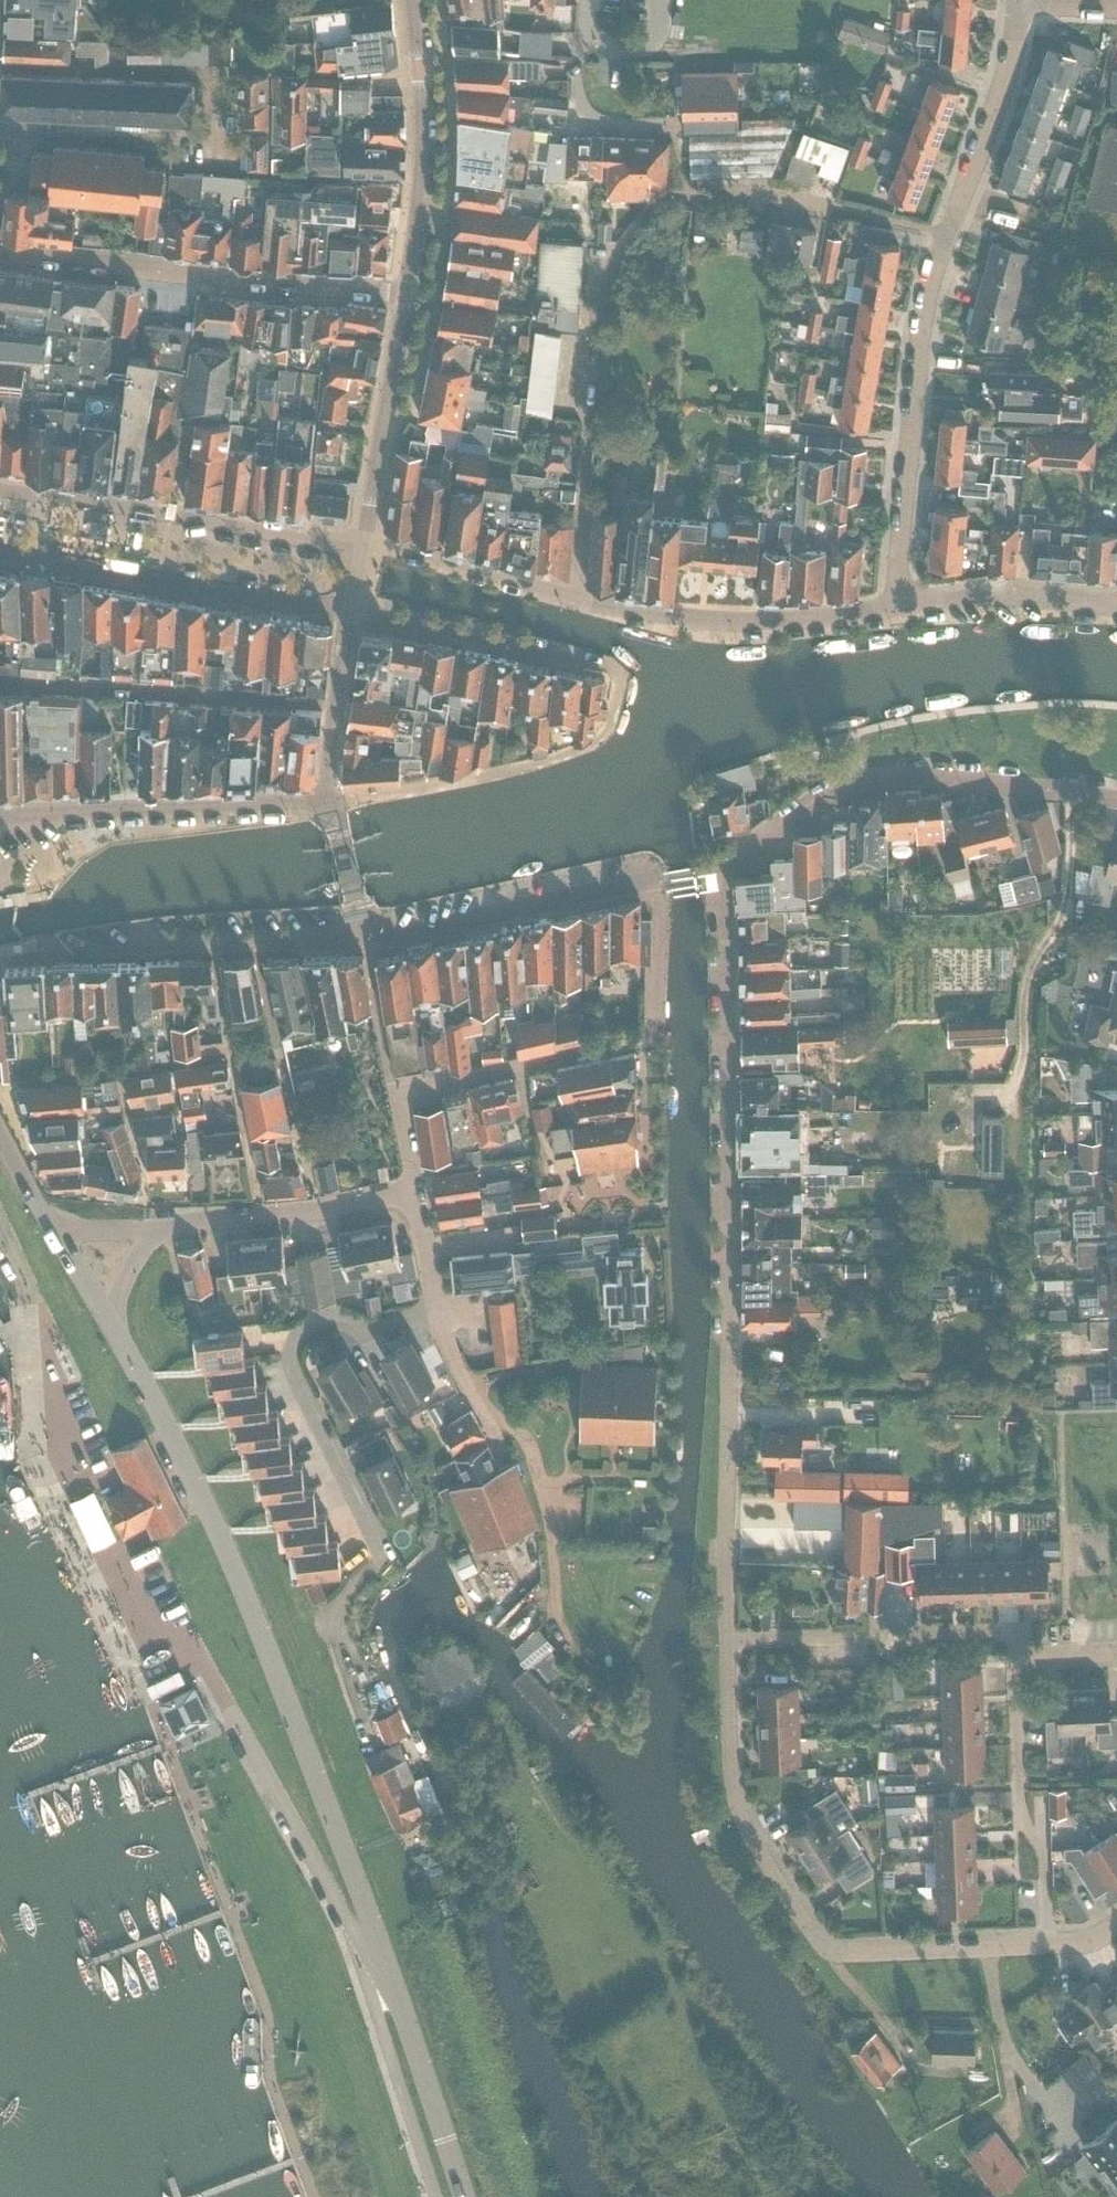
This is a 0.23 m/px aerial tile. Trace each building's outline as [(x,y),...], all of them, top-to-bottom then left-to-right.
[(57,28),(57,38),(70,39),(70,38),(108,38),(108,30),(103,29),(85,4),(77,3),(77,0),(7,0),(7,7),(34,8),(48,9),(47,27),(57,28)] [(480,18),(504,16),(502,0),(450,0),(452,15),(480,18)] [(943,29),(968,32),(971,1),(962,0),(946,0),(943,29)] [(334,1),(289,5),(291,22),(313,20),(319,68),(340,69),(341,69),(398,63),(396,35),(392,2),(340,8),(340,13),(335,13),(335,8),(334,1)] [(33,26),(34,8),(7,7),(5,35),(43,37),(44,27),(33,26)] [(57,38),(57,28),(47,27),(48,9),(34,8),(33,26),(44,27),(43,37),(57,38)] [(908,27),(910,10),(897,9),(895,26),(908,27)] [(504,16),(480,18),(452,15),(455,48),(501,51),(499,28),(505,27),(504,19),(506,19),(506,15),(504,16)] [(855,42),(881,52),(888,32),(847,17),(840,36),(855,42)] [(965,61),(968,32),(943,29),(940,59),(965,61)] [(519,53),(534,54),(551,56),(552,31),(521,30),(519,53)] [(57,38),(43,37),(5,35),(4,53),(9,59),(69,62),(70,46),(70,39),(57,38)] [(160,61),(173,61),(174,36),(161,38),(160,61)] [(194,36),(174,36),(173,61),(194,62),(194,36)] [(206,62),(206,36),(194,36),(194,62),(206,62)] [(220,37),(206,36),(206,62),(219,63),(220,37)] [(232,37),(220,37),(219,63),(232,63),(232,37)] [(78,50),(97,50),(97,61),(109,56),(108,38),(70,38),(70,39),(70,46),(78,46),(78,50)] [(129,38),(129,60),(160,60),(160,38),(129,38)] [(271,40),(269,60),(286,61),(285,65),(296,66),(296,41),(271,40)] [(1050,46),(1040,73),(1066,83),(1076,56),(1050,46)] [(507,91),(507,76),(540,76),(540,60),(529,59),(455,55),(458,86),(507,91)] [(0,113),(0,134),(85,138),(86,132),(136,135),(136,144),(169,146),(170,120),(191,121),(194,82),(5,74),(5,73),(2,73),(0,113)] [(684,133),(690,133),(738,132),(737,119),(737,73),(683,73),(684,133)] [(1056,109),(1066,83),(1040,73),(1030,99),(1056,109)] [(268,76),(237,74),(237,102),(245,101),(268,102),(268,76)] [(371,95),(372,78),(341,78),(273,76),(273,104),(307,105),(307,89),(339,89),(338,108),(368,108),(402,109),(403,94),(371,95)] [(892,83),(880,79),(870,105),(882,109),(892,83)] [(948,118),(959,89),(932,79),(921,107),(921,108),(948,118)] [(568,113),(569,98),(536,95),(458,86),(460,116),(508,122),(510,104),(534,107),(534,110),(568,113)] [(851,99),(846,111),(861,116),(865,105),(851,99)] [(1046,136),(1056,109),(1030,99),(1020,126),(1046,136)] [(245,126),(268,126),(268,102),(245,101),(245,126)] [(1072,116),(1088,122),(1093,109),(1077,103),(1072,116)] [(306,132),(307,105),(273,104),(274,141),(307,141),(306,132)] [(909,115),(917,118),(910,137),(937,147),(948,118),(921,108),(921,107),(913,104),(909,115)] [(402,109),(368,108),(369,131),(345,131),(345,143),(406,144),(405,109),(402,109)] [(530,155),(534,126),(508,122),(460,116),(459,145),(530,155)] [(1088,122),(1072,116),(1067,128),(1083,135),(1088,122)] [(738,132),(690,133),(690,177),(770,176),(795,118),(737,119),(738,132)] [(1037,162),(1046,136),(1020,126),(1010,152),(1037,162)] [(804,131),(796,152),(821,162),(818,171),(837,178),(849,148),(804,131)] [(341,173),(342,134),(342,133),(306,132),(307,141),(308,141),(307,173),(341,173)] [(871,140),(859,136),(849,162),(860,167),(871,140)] [(567,179),(567,176),(589,177),(590,165),(602,165),(603,138),(569,137),(569,141),(550,140),(545,179),(567,179)] [(878,158),(899,165),(926,175),(937,147),(910,137),(904,153),(882,145),(878,158)] [(242,165),(249,166),(249,168),(267,170),(268,139),(250,138),(250,151),(243,150),(242,165)] [(607,199),(650,199),(650,188),(659,188),(666,186),(669,143),(655,142),(655,140),(603,138),(602,165),(608,165),(607,199)] [(136,233),(154,236),(153,253),(166,254),(169,222),(157,220),(159,197),(162,198),(165,166),(144,164),(145,153),(55,143),(54,152),(34,149),(31,182),(29,194),(9,191),(4,236),(73,244),(75,219),(67,218),(69,200),(139,207),(136,233)] [(345,173),(405,175),(406,144),(345,143),(345,173)] [(513,186),(512,192),(539,195),(544,196),(546,185),(526,183),(530,155),(459,145),(458,174),(513,186)] [(1010,152),(1000,179),(1027,189),(1037,162),(1010,152)] [(793,155),(785,178),(810,187),(819,163),(793,155)] [(1073,161),(1058,155),(1053,168),(1068,174),(1073,161)] [(273,156),(273,171),(284,171),(284,156),(273,156)] [(1103,159),(1094,226),(1116,229),(1116,161),(1103,159)] [(926,175),(899,165),(888,195),(886,194),(882,205),(899,211),(904,200),(915,205),(926,175)] [(1047,181),(1064,187),(1068,174),(1053,168),(1047,181)] [(239,177),(225,176),(204,174),(171,173),(171,200),(202,202),(202,197),(225,199),(224,208),(233,209),(231,224),(203,220),(204,212),(170,208),(169,222),(166,254),(230,261),(239,177)] [(263,265),(263,254),(266,225),(252,224),(253,212),(244,210),(246,178),(239,177),(230,261),(263,265)] [(263,254),(263,265),(263,266),(297,268),(303,191),(298,191),(298,186),(299,181),(269,179),(266,225),(263,254)] [(359,195),(359,182),(358,183),(317,181),(313,186),(298,186),(298,191),(303,191),(359,195)] [(508,192),(458,181),(456,204),(467,207),(520,216),(522,205),(511,204),(510,206),(506,206),(508,192)] [(544,196),(543,199),(555,200),(556,183),(546,183),(546,185),(544,196)] [(357,264),(357,271),(385,273),(393,185),(362,184),(359,232),(359,240),(357,264)] [(326,270),(326,269),(328,238),(329,229),(342,230),(342,218),(356,219),(359,195),(303,191),(297,268),(326,270)] [(520,216),(467,207),(456,205),(452,238),(530,249),(534,250),(539,220),(520,216)] [(599,221),(598,239),(611,240),(612,222),(599,221)] [(816,231),(772,223),(766,254),(810,262),(816,231)] [(894,276),(900,245),(891,243),(893,229),(864,223),(862,239),(871,240),(868,257),(859,255),(858,258),(846,255),(844,267),(866,271),(894,276)] [(104,234),(84,232),(83,245),(103,246),(104,234)] [(357,271),(357,264),(359,240),(359,232),(344,232),(344,239),(328,238),(326,269),(357,271)] [(449,266),(499,274),(502,275),(521,277),(523,265),(528,263),(530,249),(452,238),(449,266)] [(583,243),(541,242),(540,257),(582,258),(583,243)] [(984,273),(1020,284),(1029,251),(993,242),(984,273)] [(823,264),(836,266),(838,252),(826,250),(823,264)] [(539,269),(581,270),(582,258),(540,257),(539,269)] [(833,280),(836,266),(823,264),(820,278),(833,280)] [(498,306),(502,275),(499,274),(449,266),(444,296),(498,306)] [(581,270),(539,269),(539,281),(580,283),(581,270)] [(0,271),(0,326),(48,331),(55,278),(0,271)] [(861,301),(889,306),(894,276),(866,271),(861,301)] [(984,273),(975,305),(1011,316),(1020,284),(984,273)] [(89,282),(62,279),(55,278),(48,331),(78,335),(82,335),(89,282)] [(539,281),(537,294),(553,295),(579,296),(580,296),(580,283),(539,281)] [(1087,281),(1078,348),(1116,353),(1116,285),(1087,281)] [(115,285),(89,282),(84,319),(82,335),(108,338),(115,286),(115,285)] [(133,355),(142,289),(117,285),(117,286),(115,286),(108,338),(82,335),(78,335),(74,362),(82,363),(81,373),(96,374),(94,390),(126,394),(131,355),(133,355)] [(552,314),(552,307),(553,295),(537,294),(535,294),(534,310),(538,310),(538,317),(550,318),(549,324),(558,325),(558,314),(552,314)] [(553,295),(552,307),(579,308),(579,296),(553,295)] [(247,301),(198,296),(195,326),(244,331),(247,301)] [(250,344),(265,345),(270,314),(271,303),(247,301),(244,331),(240,365),(251,366),(254,351),(249,350),(250,344)] [(855,332),(855,331),(884,336),(889,306),(861,301),(858,316),(848,315),(845,330),(855,332)] [(498,311),(443,302),(437,334),(492,343),(498,311)] [(266,344),(280,345),(279,359),(288,360),(290,320),(292,305),(271,303),(270,314),(265,345),(266,344)] [(349,303),(348,308),(347,319),(356,321),(384,327),(387,310),(349,303)] [(1061,304),(1053,348),(1067,351),(1075,307),(1061,304)] [(317,339),(314,339),(317,307),(296,305),(292,346),(307,347),(305,366),(308,367),(316,353),(317,339)] [(1003,348),(1011,316),(975,305),(965,338),(1003,348)] [(314,339),(317,339),(321,340),(354,342),(356,321),(347,319),(348,308),(317,307),(314,339)] [(558,314),(558,325),(577,328),(579,308),(552,307),(552,314),(558,314)] [(820,325),(823,312),(800,308),(797,320),(808,321),(808,323),(820,325)] [(161,347),(159,359),(133,355),(131,355),(126,394),(115,485),(138,489),(147,432),(158,367),(186,371),(190,349),(193,330),(145,322),(142,345),(161,347)] [(805,338),(818,340),(820,325),(808,323),(805,338)] [(0,326),(0,354),(74,362),(78,335),(48,331),(0,326)] [(535,345),(559,348),(561,334),(537,331),(535,345)] [(878,367),(884,336),(855,331),(855,332),(850,362),(878,367)] [(530,334),(521,333),(519,347),(528,348),(530,334)] [(471,367),(472,367),(478,368),(481,356),(474,355),(476,340),(438,334),(431,361),(471,367)] [(359,353),(346,352),(345,361),(351,361),(349,379),(359,380),(374,382),(376,371),(381,342),(360,339),(359,353)] [(558,361),(559,348),(535,345),(534,358),(558,361)] [(783,363),(785,348),(771,346),(769,360),(783,363)] [(147,432),(178,437),(181,413),(197,415),(194,430),(230,435),(232,421),(235,396),(225,395),(231,352),(198,347),(197,350),(190,349),(186,371),(158,367),(147,432)] [(351,361),(345,361),(346,352),(346,349),(331,348),(325,384),(348,387),(349,379),(351,361)] [(0,354),(0,390),(1,390),(5,391),(8,391),(11,393),(14,394),(17,396),(20,398),(22,400),(25,403),(27,406),(29,409),(30,412),(30,416),(27,474),(55,478),(55,429),(62,429),(62,422),(67,389),(87,391),(94,391),(94,390),(96,374),(81,373),(82,363),(74,362),(53,360),(0,354)] [(556,374),(558,361),(534,358),(532,371),(556,374)] [(468,389),(472,367),(471,367),(431,361),(426,388),(484,397),(486,387),(473,385),(472,390),(468,389)] [(878,367),(850,362),(846,381),(836,380),(834,390),(873,397),(878,367)] [(526,364),(512,363),(511,372),(524,374),(526,364)] [(294,389),(296,371),(281,370),(280,388),(294,389)] [(554,389),(556,374),(532,371),(530,387),(554,389)] [(816,373),(804,371),(802,384),(814,386),(816,373)] [(317,392),(320,374),(303,372),(300,390),(317,392)] [(262,396),(276,397),(278,376),(263,376),(262,396)] [(346,421),(348,398),(357,399),(359,380),(349,379),(348,387),(348,388),(326,384),(321,417),(346,421)] [(799,399),(812,401),(814,386),(802,384),(799,399)] [(553,402),(554,389),(530,387),(529,396),(529,399),(553,402)] [(463,422),(467,399),(470,400),(470,405),(483,407),(484,397),(426,388),(420,416),(463,422)] [(62,429),(55,429),(55,478),(76,480),(82,424),(87,391),(67,389),(62,422),(62,429)] [(825,402),(842,405),(839,423),(867,428),(873,397),(834,390),(828,389),(825,402)] [(1084,394),(1001,389),(999,416),(1083,420),(1084,394)] [(0,390),(0,471),(27,474),(30,416),(30,412),(29,409),(27,406),(25,403),(22,400),(20,398),(17,396),(14,394),(11,393),(8,391),(5,391),(1,390),(0,390)] [(97,483),(115,485),(126,394),(94,390),(94,391),(87,391),(82,424),(76,480),(97,483)] [(519,411),(527,412),(529,399),(529,396),(521,395),(519,411)] [(262,396),(258,396),(257,409),(276,410),(276,397),(262,396)] [(529,399),(527,412),(551,415),(553,402),(529,399)] [(778,402),(767,401),(765,430),(790,431),(791,413),(778,412),(778,402)] [(967,437),(970,407),(949,406),(948,417),(942,416),(939,446),(966,448),(1008,452),(1009,439),(996,431),(997,424),(982,423),(981,438),(967,437)] [(505,414),(504,427),(519,429),(520,416),(505,414)] [(275,457),(269,512),(287,514),(291,482),(296,436),(296,435),(297,418),(279,416),(275,457)] [(291,482),(287,514),(306,516),(314,437),(316,420),(297,418),(296,435),(296,436),(291,482)] [(235,446),(236,442),(241,443),(244,423),(232,421),(221,506),(248,509),(254,455),(255,449),(235,446)] [(446,441),(444,451),(454,452),(459,426),(428,421),(426,438),(446,441)] [(462,426),(457,454),(461,455),(457,476),(446,545),(475,553),(488,476),(492,452),(496,425),(477,422),(476,428),(462,426)] [(316,460),(316,469),(336,471),(337,463),(341,431),(319,428),(316,460)] [(220,506),(230,435),(194,430),(185,500),(220,506)] [(547,466),(546,475),(559,476),(560,467),(568,467),(571,434),(550,431),(546,465),(547,466)] [(169,495),(178,437),(147,432),(138,489),(169,495)] [(1097,438),(1027,433),(1025,462),(1095,467),(1097,438)] [(813,451),(812,459),(835,461),(835,462),(833,495),(832,495),(833,498),(861,498),(866,450),(843,448),(844,437),(815,434),(815,435),(808,434),(807,450),(813,451)] [(272,457),(274,439),(256,437),(255,449),(254,455),(249,509),(268,512),(274,458),(272,457)] [(423,474),(425,461),(428,440),(410,437),(407,452),(397,451),(390,490),(419,496),(423,474)] [(629,439),(611,438),(609,453),(628,455),(629,439)] [(964,480),(964,479),(977,480),(979,468),(964,467),(966,449),(939,446),(936,477),(963,480),(964,480)] [(461,455),(457,454),(447,452),(443,477),(423,474),(419,496),(413,536),(443,544),(452,475),(457,476),(461,455)] [(718,452),(717,467),(737,469),(739,454),(718,452)] [(771,452),(770,466),(795,467),(796,453),(771,452)] [(1025,455),(992,452),(991,471),(1024,473),(1025,455)] [(667,459),(658,458),(654,497),(652,517),(646,593),(674,597),(678,563),(682,520),(681,520),(661,518),(667,459)] [(835,462),(835,461),(812,459),(802,458),(798,501),(800,501),(798,524),(796,542),(793,542),(787,602),(822,600),(826,552),(801,551),(802,545),(807,545),(811,493),(833,495),(835,462)] [(512,470),(511,480),(488,476),(475,553),(501,561),(514,486),(521,487),(522,482),(538,484),(548,482),(558,483),(559,476),(546,475),(512,470)] [(311,516),(347,520),(350,494),(348,493),(350,480),(315,476),(314,489),(311,516)] [(612,515),(594,513),(588,584),(616,588),(621,536),(626,477),(616,476),(612,515)] [(350,480),(348,493),(350,494),(356,495),(356,494),(358,481),(350,480)] [(990,482),(964,480),(963,480),(962,493),(976,494),(976,495),(990,496),(990,482)] [(521,487),(514,486),(501,561),(536,571),(540,524),(542,513),(518,508),(521,487)] [(576,490),(562,489),(561,500),(575,501),(576,490)] [(419,496),(390,490),(385,530),(413,536),(419,496)] [(962,493),(961,502),(975,503),(976,495),(976,494),(962,493)] [(654,497),(630,494),(627,521),(630,521),(629,536),(621,536),(616,588),(646,593),(652,517),(654,497)] [(719,516),(721,497),(710,495),(708,515),(719,516)] [(845,504),(837,503),(836,521),(844,522),(845,504)] [(1005,524),(1007,505),(995,504),(993,529),(991,541),(992,541),(990,552),(988,574),(1015,574),(1019,525),(1005,524)] [(930,521),(934,522),(933,535),(982,540),(983,528),(971,527),(971,533),(965,532),(967,509),(935,506),(935,512),(931,511),(930,521)] [(753,573),(760,516),(730,512),(729,533),(728,537),(734,537),(730,570),(753,573)] [(730,570),(734,537),(728,537),(729,533),(710,531),(712,519),(707,519),(707,516),(681,514),(681,520),(682,520),(678,563),(730,570)] [(844,522),(836,521),(827,599),(858,596),(863,543),(844,543),(846,522),(844,522)] [(758,601),(787,602),(793,542),(796,542),(798,524),(780,522),(776,553),(764,551),(758,601)] [(573,526),(540,524),(536,571),(569,579),(573,526)] [(1090,533),(1088,578),(1111,580),(1112,576),(1116,577),(1116,530),(1084,526),(1084,532),(1090,533)] [(1050,554),(1051,544),(1050,544),(1051,528),(1034,527),(1033,542),(1029,573),(1051,575),(1052,554),(1050,554)] [(983,528),(982,540),(991,541),(993,529),(983,528)] [(1073,545),(1074,531),(1062,530),(1062,544),(1051,544),(1050,554),(1052,554),(1051,575),(1066,576),(1067,555),(1072,555),(1073,545)] [(1090,533),(1084,532),(1083,540),(1085,541),(1084,546),(1073,545),(1072,555),(1067,555),(1066,576),(1088,578),(1090,533)] [(992,541),(991,541),(982,540),(933,535),(931,548),(928,547),(927,558),(930,558),(930,563),(961,566),(963,549),(990,552),(992,541)] [(22,668),(19,575),(0,571),(0,666),(22,668)] [(19,575),(22,668),(55,672),(53,640),(51,581),(19,575)] [(83,586),(51,581),(53,640),(57,640),(58,672),(81,674),(82,630),(83,586)] [(112,638),(112,590),(83,586),(82,630),(92,630),(92,643),(99,644),(100,676),(111,677),(112,638)] [(112,638),(143,642),(143,641),(145,595),(112,590),(112,638)] [(143,641),(175,641),(176,601),(145,595),(143,641)] [(176,601),(175,641),(174,682),(184,683),(184,667),(203,668),(202,684),(227,687),(228,674),(246,676),(246,672),(265,674),(269,617),(240,612),(236,657),(235,663),(206,660),(206,642),(208,607),(176,601)] [(223,655),(236,657),(240,612),(208,607),(206,642),(224,644),(223,655)] [(280,692),(295,694),(303,623),(269,617),(265,674),(263,690),(270,691),(271,675),(281,675),(280,692)] [(309,670),(328,672),(333,627),(303,623),(295,694),(307,695),(309,670)] [(394,637),(363,632),(358,663),(359,663),(390,666),(394,637)] [(390,665),(412,668),(407,704),(417,705),(426,643),(395,637),(390,665)] [(448,717),(449,709),(450,700),(443,699),(442,705),(432,704),(429,701),(430,691),(435,685),(436,679),(449,680),(455,648),(426,643),(418,705),(427,707),(427,716),(448,717)] [(462,697),(481,699),(487,655),(458,649),(450,700),(449,709),(448,717),(447,724),(457,725),(457,721),(462,697)] [(518,661),(488,655),(478,714),(508,719),(518,661)] [(519,662),(512,700),(545,706),(551,668),(519,662)] [(391,690),(394,667),(359,663),(355,686),(367,688),(391,690)] [(133,669),(114,668),(114,677),(133,678),(133,669)] [(555,669),(549,711),(548,719),(552,719),(567,721),(566,733),(574,733),(573,745),(593,737),(596,717),(597,710),(577,706),(575,706),(582,674),(555,669)] [(173,672),(154,671),(154,680),(173,681),(173,672)] [(600,707),(602,695),(605,679),(605,678),(583,674),(577,706),(597,710),(599,710),(600,707)] [(366,699),(390,701),(391,690),(367,688),(366,699)] [(24,795),(24,757),(23,693),(0,692),(0,797),(24,795)] [(31,754),(52,754),(52,695),(23,693),(24,757),(31,756),(31,754)] [(53,766),(53,794),(81,792),(81,696),(52,695),(52,754),(53,766)] [(111,791),(110,727),(100,727),(101,716),(101,698),(81,696),(81,792),(111,791)] [(141,700),(128,699),(127,711),(141,712),(141,700)] [(440,775),(447,724),(448,717),(427,716),(427,707),(353,699),(348,728),(397,733),(396,738),(395,751),(413,752),(413,751),(420,752),(431,753),(431,755),(427,777),(440,775)] [(154,701),(151,730),(138,730),(140,789),(169,788),(172,734),(173,703),(154,701)] [(206,723),(207,705),(193,704),(190,735),(172,734),(169,788),(198,787),(201,743),(202,722),(206,723)] [(201,743),(198,787),(227,786),(232,706),(222,706),(218,744),(201,743)] [(256,774),(262,708),(232,706),(227,786),(256,785),(256,774)] [(597,710),(596,717),(607,719),(608,708),(600,707),(599,710),(597,710)] [(291,709),(262,708),(256,774),(256,785),(285,783),(291,709)] [(314,782),(322,711),(291,709),(285,783),(314,782)] [(532,748),(547,747),(549,747),(552,719),(548,719),(549,711),(532,710),(529,739),(532,748)] [(141,712),(127,711),(126,723),(140,724),(141,712)] [(470,770),(474,740),(476,723),(457,721),(457,725),(447,724),(440,775),(470,770)] [(396,738),(397,733),(348,728),(344,760),(381,758),(383,738),(396,738)] [(474,740),(470,770),(486,767),(490,741),(474,740)] [(547,747),(532,748),(533,760),(547,756),(547,747)] [(53,794),(53,766),(52,754),(31,754),(31,756),(24,757),(24,795),(53,794)] [(359,786),(388,784),(401,782),(401,771),(422,770),(422,758),(400,757),(381,758),(344,760),(342,788),(359,786)] [(720,791),(708,792),(715,834),(747,828),(748,829),(770,812),(768,796),(756,798),(745,799),(743,788),(755,786),(752,759),(717,770),(720,791)] [(887,837),(916,834),(918,834),(917,818),(921,819),(921,795),(921,789),(887,792),(887,800),(887,837)] [(961,835),(957,820),(955,821),(950,798),(943,799),(942,793),(921,795),(921,819),(917,818),(918,834),(916,834),(917,839),(961,835)] [(882,801),(881,800),(851,801),(850,863),(887,862),(887,837),(887,800),(882,801)] [(1014,841),(1006,807),(957,820),(961,835),(966,854),(1014,841)] [(1020,815),(1033,867),(1049,863),(1046,852),(1060,848),(1049,808),(1020,815)] [(1094,862),(1086,899),(1110,904),(1116,876),(1116,830),(1108,865),(1094,862)] [(823,870),(845,870),(845,831),(822,832),(823,870)] [(821,836),(795,836),(795,837),(795,859),(772,860),(772,873),(736,877),(738,908),(805,904),(805,913),(821,912),(820,896),(821,836)] [(951,879),(970,874),(960,838),(941,844),(951,879)] [(919,882),(933,882),(933,870),(919,870),(919,882)] [(1011,879),(1017,902),(1041,895),(1035,872),(1011,879)] [(887,888),(898,887),(898,874),(887,874),(887,888)] [(1052,877),(1038,880),(1042,895),(1056,891),(1052,877)] [(902,890),(889,890),(889,907),(902,907),(902,890)] [(652,963),(652,919),(640,919),(641,900),(610,907),(609,962),(610,962),(652,963)] [(591,965),(609,962),(610,907),(581,914),(582,983),(591,983),(591,965)] [(739,911),(740,938),(786,936),(785,922),(801,921),(800,908),(739,911)] [(553,1000),(566,999),(565,985),(582,983),(581,914),(553,920),(553,1000)] [(847,931),(847,917),(838,916),(838,930),(847,931)] [(538,992),(537,982),(552,981),(552,920),(523,927),(523,938),(525,993),(538,992)] [(525,993),(523,938),(523,927),(493,933),(494,945),(498,1007),(498,994),(525,993)] [(465,940),(470,994),(472,1019),(446,1024),(445,1024),(450,1062),(449,1062),(451,1072),(470,1068),(468,1032),(482,1029),(480,1009),(498,1007),(494,945),(493,933),(465,940)] [(752,969),(791,966),(790,936),(740,938),(741,969),(752,969)] [(470,994),(465,940),(435,947),(441,999),(451,997),(470,994)] [(849,964),(849,941),(835,940),(834,964),(849,964)] [(441,999),(435,947),(407,954),(414,1004),(428,1002),(441,999)] [(377,961),(395,1074),(423,1069),(414,1004),(407,954),(377,961)] [(372,1009),(364,956),(333,957),(345,1012),(349,1032),(347,1033),(350,1049),(361,1047),(357,1031),(358,1030),(353,1011),(372,1009)] [(314,1020),(316,1033),(346,1028),(343,1012),(345,1012),(333,957),(303,957),(315,1016),(314,1020)] [(221,960),(230,1015),(264,1008),(254,958),(221,960)] [(264,959),(279,1037),(311,1030),(298,958),(264,959)] [(180,961),(182,990),(206,989),(208,1018),(219,1017),(212,960),(180,961)] [(179,1019),(180,1026),(185,1025),(179,961),(148,962),(152,1002),(160,1002),(161,1006),(173,1005),(174,1019),(179,1019)] [(161,1006),(160,1002),(152,1002),(148,962),(119,963),(122,1023),(144,1022),(145,1040),(146,1040),(155,1040),(153,1021),(162,1020),(161,1006)] [(74,1008),(76,1037),(86,1036),(84,1006),(95,1006),(96,1018),(121,1017),(118,963),(72,964),(74,1008)] [(45,966),(45,977),(48,1011),(74,1008),(72,964),(45,966)] [(4,1024),(7,1053),(17,1053),(14,1023),(48,1020),(48,1011),(45,977),(45,966),(6,968),(9,1024),(4,1024)] [(752,969),(741,969),(741,999),(753,999),(790,996),(813,995),(847,993),(847,985),(813,987),(790,988),(791,966),(752,969)] [(1113,966),(1113,967),(1115,968),(1111,986),(1115,987),(1110,1008),(1092,1004),(1084,1039),(1108,1044),(1111,1029),(1116,1030),(1116,967),(1113,966)] [(1042,984),(1042,997),(1055,1000),(1061,974),(1042,984)] [(799,1025),(799,1026),(840,1024),(840,1012),(815,1013),(815,1012),(791,1013),(790,996),(753,999),(741,999),(742,1025),(790,1022),(790,1026),(799,1025)] [(428,1066),(449,1062),(450,1062),(445,1024),(446,1024),(444,1008),(452,1006),(451,997),(441,999),(428,1002),(432,1032),(424,1034),(428,1066)] [(4,1024),(3,1012),(0,1012),(0,1056),(1,1056),(3,1081),(10,1080),(7,1053),(4,1024)] [(555,1048),(583,1041),(582,1013),(554,1019),(554,1020),(555,1048)] [(1011,1016),(956,1019),(957,1043),(1012,1040),(1011,1016)] [(527,1025),(528,1054),(555,1048),(554,1020),(554,1019),(527,1025)] [(225,1047),(222,1040),(212,1042),(199,1043),(198,1024),(185,1025),(180,1026),(171,1028),(175,1056),(223,1050),(225,1047)] [(799,1026),(742,1029),(743,1058),(773,1057),(773,1068),(799,1066),(799,1045),(841,1042),(840,1024),(799,1026)] [(528,1054),(527,1025),(516,1028),(518,1056),(528,1054)] [(283,1037),(282,1037),(282,1038),(285,1049),(294,1047),(291,1035),(290,1035),(283,1037)] [(145,1040),(143,1040),(145,1061),(158,1060),(157,1051),(157,1040),(155,1040),(146,1040),(145,1040)] [(483,1060),(503,1059),(502,1047),(482,1049),(483,1060)] [(169,1058),(167,1049),(157,1051),(158,1060),(169,1058)] [(560,1097),(636,1083),(635,1052),(555,1069),(560,1097)] [(66,1055),(66,1071),(79,1070),(78,1055),(66,1055)] [(244,1088),(281,1081),(275,1055),(239,1060),(244,1088)] [(1071,1074),(1072,1099),(1094,1098),(1094,1109),(1116,1108),(1116,1087),(1101,1088),(1101,1073),(1101,1064),(1055,1056),(1065,1075),(1071,1074)] [(185,1120),(207,1116),(204,1100),(200,1101),(197,1087),(231,1081),(228,1061),(219,1063),(219,1062),(177,1068),(182,1100),(185,1119),(185,1120)] [(125,1077),(131,1104),(175,1097),(171,1069),(125,1077)] [(774,1072),(774,1076),(743,1077),(743,1091),(741,1091),(741,1103),(743,1103),(743,1107),(778,1107),(778,1087),(786,1087),(786,1082),(804,1081),(803,1077),(799,1072),(774,1072)] [(901,1075),(900,1104),(929,1105),(929,1076),(901,1075)] [(469,1088),(480,1143),(502,1139),(498,1115),(522,1110),(516,1078),(469,1088)] [(84,1112),(83,1094),(103,1091),(105,1100),(118,1097),(114,1079),(102,1080),(82,1083),(18,1089),(28,1117),(39,1116),(84,1112)] [(295,1084),(298,1094),(314,1090),(311,1079),(295,1084)] [(281,1081),(244,1088),(252,1135),(292,1130),(281,1081)] [(855,1108),(855,1093),(846,1093),(846,1096),(833,1096),(833,1089),(821,1081),(821,1108),(855,1108)] [(964,1082),(933,1083),(934,1108),(966,1106),(964,1082)] [(576,1123),(636,1112),(636,1084),(572,1095),(576,1123)] [(469,1092),(444,1097),(445,1107),(447,1118),(450,1141),(478,1137),(469,1092)] [(859,1099),(859,1106),(871,1107),(871,1099),(859,1099)] [(550,1102),(533,1105),(536,1128),(553,1125),(550,1102)] [(175,1138),(173,1114),(151,1116),(150,1107),(133,1108),(133,1117),(138,1140),(175,1138)] [(450,1141),(447,1118),(445,1107),(415,1112),(423,1164),(452,1159),(450,1141)] [(1080,1137),(1116,1135),(1116,1108),(1094,1109),(1095,1125),(1080,1125),(1080,1137)] [(37,1143),(86,1139),(84,1112),(39,1116),(28,1117),(37,1143)] [(743,1112),(743,1164),(782,1164),(782,1171),(785,1171),(843,1171),(843,1161),(798,1160),(800,1113),(743,1112)] [(576,1151),(580,1171),(638,1163),(636,1113),(550,1128),(555,1154),(576,1151)] [(1006,1118),(985,1118),(985,1177),(1006,1177),(1006,1118)] [(185,1119),(176,1120),(178,1132),(187,1130),(185,1119)] [(121,1122),(102,1127),(117,1169),(130,1171),(140,1173),(121,1122)] [(186,1139),(188,1171),(204,1170),(203,1156),(244,1152),(240,1130),(204,1134),(203,1129),(188,1131),(189,1138),(186,1139)] [(262,1166),(282,1163),(280,1148),(295,1146),(292,1130),(252,1135),(258,1166),(262,1166)] [(188,1175),(188,1171),(186,1139),(146,1141),(149,1178),(188,1175)] [(1044,1153),(1065,1153),(1064,1140),(1044,1140),(1044,1153)] [(83,1190),(105,1195),(110,1168),(93,1165),(91,1141),(86,1142),(81,1188),(83,1190)] [(1105,1153),(1105,1141),(1080,1142),(1081,1154),(1105,1153)] [(38,1145),(46,1188),(48,1190),(81,1188),(86,1142),(38,1145)] [(295,1146),(280,1148),(282,1163),(262,1166),(266,1197),(306,1194),(295,1146)] [(468,1163),(482,1161),(480,1148),(466,1150),(468,1163)] [(1106,1170),(1105,1153),(1081,1154),(1081,1165),(1069,1166),(1065,1170),(1066,1179),(1069,1182),(1097,1181),(1097,1195),(1116,1194),(1116,1170),(1106,1170)] [(317,1164),(323,1190),(339,1186),(333,1161),(317,1164)] [(130,1171),(117,1169),(110,1168),(105,1195),(135,1201),(140,1173),(130,1171)] [(480,1185),(478,1170),(435,1176),(438,1201),(512,1191),(510,1177),(500,1178),(500,1179),(489,1180),(489,1182),(488,1182),(489,1184),(480,1185)] [(826,1193),(826,1184),(842,1183),(843,1184),(862,1183),(861,1172),(843,1173),(843,1171),(785,1171),(785,1178),(743,1178),(743,1212),(802,1212),(802,1193),(826,1193)] [(545,1185),(512,1189),(515,1206),(547,1202),(545,1185)] [(484,1219),(482,1203),(495,1202),(496,1210),(515,1208),(512,1191),(438,1201),(441,1225),(484,1219)] [(1107,1231),(1106,1218),(1116,1218),(1116,1194),(1097,1195),(1098,1208),(1075,1208),(1076,1232),(1107,1231)] [(1035,1212),(1046,1212),(1046,1196),(1035,1197),(1035,1212)] [(743,1212),(743,1244),(771,1244),(770,1247),(779,1249),(780,1262),(790,1262),(790,1243),(802,1242),(802,1212),(743,1212)] [(523,1238),(556,1235),(554,1213),(521,1216),(523,1238)] [(928,1237),(927,1217),(871,1216),(871,1236),(928,1237)] [(392,1220),(391,1221),(391,1223),(365,1228),(374,1272),(390,1268),(393,1282),(418,1277),(412,1250),(399,1253),(392,1220)] [(344,1264),(329,1267),(327,1252),(312,1254),(320,1301),(335,1299),(334,1294),(362,1288),(359,1275),(374,1272),(365,1228),(339,1233),(339,1231),(338,1232),(344,1264)] [(1060,1228),(1042,1229),(1043,1239),(1053,1239),(1060,1239),(1060,1228)] [(584,1247),(513,1255),(514,1265),(609,1255),(610,1276),(606,1276),(607,1297),(611,1297),(612,1320),(645,1319),(644,1295),(648,1295),(647,1274),(643,1274),(642,1251),(620,1252),(618,1230),(582,1233),(584,1247)] [(298,1264),(286,1266),(282,1233),(281,1234),(281,1235),(255,1239),(260,1283),(275,1281),(277,1295),(304,1291),(305,1304),(320,1301),(312,1254),(296,1257),(298,1264)] [(228,1242),(228,1240),(226,1240),(230,1273),(217,1274),(220,1301),(245,1298),(244,1285),(260,1283),(255,1239),(228,1242)] [(1043,1239),(1040,1239),(1040,1253),(1053,1252),(1053,1239),(1043,1239)] [(1078,1242),(1079,1265),(1100,1265),(1101,1279),(1116,1278),(1116,1254),(1108,1254),(1108,1241),(1078,1242)] [(771,1244),(743,1244),(743,1298),(797,1297),(797,1294),(797,1289),(790,1289),(790,1262),(780,1262),(779,1249),(770,1247),(771,1244)] [(189,1293),(201,1290),(205,1289),(209,1307),(217,1305),(203,1246),(180,1252),(189,1293)] [(516,1285),(514,1271),(514,1265),(513,1255),(512,1251),(510,1251),(452,1258),(456,1291),(516,1285)] [(865,1264),(846,1264),(845,1276),(865,1277),(865,1264)] [(931,1273),(930,1294),(949,1295),(949,1282),(956,1282),(956,1301),(966,1301),(966,1305),(982,1305),(982,1301),(994,1301),(994,1293),(996,1294),(1001,1294),(1005,1291),(1005,1281),(1002,1277),(996,1277),(994,1278),(994,1276),(991,1276),(991,1272),(958,1271),(957,1274),(931,1273)] [(1045,1287),(1064,1287),(1064,1277),(1045,1278),(1045,1287)] [(1101,1292),(1080,1292),(1081,1315),(1110,1314),(1110,1302),(1116,1301),(1116,1278),(1101,1279),(1101,1292)] [(849,1282),(849,1300),(867,1300),(868,1282),(849,1282)] [(379,1293),(365,1297),(369,1314),(383,1311),(379,1293)] [(797,1313),(823,1313),(823,1306),(823,1293),(797,1294),(797,1297),(743,1299),(743,1326),(748,1326),(797,1326),(797,1313)] [(516,1298),(489,1302),(491,1320),(519,1317),(516,1298)] [(849,1300),(839,1300),(838,1315),(869,1316),(869,1300),(867,1300),(849,1300)] [(202,1326),(215,1324),(213,1311),(200,1313),(202,1326)] [(1090,1319),(1092,1345),(1111,1344),(1112,1362),(1116,1362),(1116,1333),(1116,1318),(1090,1319)] [(1086,1321),(1072,1322),(1073,1333),(1086,1332),(1086,1321)] [(246,1359),(246,1358),(243,1331),(201,1336),(205,1365),(213,1364),(213,1363),(246,1359)] [(385,1356),(398,1378),(387,1385),(404,1413),(425,1401),(418,1390),(433,1381),(409,1341),(385,1356)] [(522,1343),(495,1347),(497,1364),(524,1360),(522,1343)] [(320,1370),(343,1410),(357,1401),(364,1413),(385,1401),(368,1372),(357,1378),(344,1356),(320,1370)] [(258,1385),(258,1384),(255,1357),(246,1358),(246,1359),(213,1363),(213,1364),(217,1391),(225,1390),(225,1389),(258,1385)] [(901,1358),(901,1376),(942,1377),(942,1359),(901,1358)] [(1112,1362),(1113,1379),(1093,1380),(1094,1407),(1116,1406),(1116,1362),(1112,1362)] [(658,1367),(582,1364),(580,1440),(655,1442),(658,1367)] [(270,1411),(270,1410),(267,1383),(258,1384),(258,1385),(225,1389),(225,1390),(229,1417),(237,1416),(237,1415),(270,1411)] [(1055,1384),(1042,1385),(1042,1404),(1055,1403),(1055,1384)] [(441,1428),(440,1429),(453,1453),(461,1448),(465,1454),(483,1447),(478,1439),(484,1435),(485,1434),(472,1410),(447,1425),(444,1419),(449,1417),(440,1401),(427,1409),(436,1424),(438,1423),(441,1428)] [(248,1441),(282,1437),(282,1436),(279,1409),(270,1410),(270,1411),(237,1415),(237,1416),(241,1443),(248,1443),(248,1441)] [(802,1467),(803,1460),(803,1442),(817,1442),(818,1428),(789,1427),(789,1432),(763,1431),(763,1459),(780,1460),(780,1467),(775,1467),(774,1496),(839,1497),(839,1468),(802,1467)] [(370,1464),(366,1466),(386,1507),(412,1495),(392,1455),(395,1453),(385,1433),(360,1445),(370,1464)] [(282,1436),(282,1437),(248,1441),(248,1443),(249,1442),(253,1470),(261,1468),(261,1467),(294,1463),(294,1462),(291,1435),(282,1436)] [(483,1447),(465,1454),(457,1457),(467,1481),(451,1488),(477,1550),(539,1523),(515,1462),(499,1468),(489,1444),(488,1444),(484,1435),(478,1439),(483,1447)] [(112,1452),(130,1487),(107,1499),(125,1535),(147,1523),(154,1536),(186,1519),(145,1436),(112,1452)] [(294,1463),(261,1467),(261,1468),(265,1496),(273,1495),(273,1494),(306,1489),(306,1488),(302,1461),(294,1462),(294,1463)] [(904,1490),(904,1474),(892,1474),(892,1470),(847,1470),(847,1495),(892,1496),(892,1490),(904,1490)] [(306,1489),(273,1494),(273,1495),(277,1522),(285,1521),(285,1520),(318,1515),(318,1514),(314,1487),(306,1488),(306,1489)] [(838,1567),(861,1569),(877,1569),(878,1542),(943,1524),(943,1502),(795,1500),(794,1526),(846,1527),(845,1552),(835,1552),(834,1565),(838,1567)] [(995,1511),(980,1512),(980,1524),(995,1523),(995,1511)] [(1019,1511),(1001,1511),(1001,1529),(1019,1529),(1019,1511)] [(330,1541),(330,1540),(326,1513),(318,1514),(318,1515),(285,1520),(285,1521),(289,1548),(297,1547),(297,1546),(330,1541)] [(935,1534),(914,1535),(915,1542),(915,1560),(936,1560),(935,1534)] [(342,1569),(338,1539),(330,1540),(330,1541),(297,1546),(297,1547),(300,1574),(342,1569)] [(1059,1540),(1044,1540),(1044,1554),(1060,1554),(1059,1540)] [(915,1542),(885,1543),(886,1579),(916,1578),(915,1560),(915,1542)] [(469,1551),(454,1558),(463,1577),(478,1570),(469,1551)] [(1022,1560),(1023,1599),(1049,1598),(1048,1559),(1022,1560)] [(997,1561),(998,1600),(1023,1599),(1022,1560),(997,1561)] [(972,1562),(973,1601),(998,1600),(997,1561),(972,1562)] [(946,1563),(948,1602),(973,1601),(972,1562),(946,1563)] [(946,1563),(921,1564),(922,1603),(948,1602),(946,1563)] [(861,1571),(861,1569),(838,1567),(836,1608),(859,1609),(859,1608),(868,1609),(868,1610),(882,1611),(884,1572),(861,1571)] [(792,1613),(804,1613),(813,1613),(814,1604),(793,1603),(792,1613)] [(539,1628),(513,1650),(527,1666),(528,1665),(529,1667),(534,1664),(551,1649),(555,1646),(539,1628)] [(527,1666),(512,1680),(565,1735),(580,1720),(529,1667),(528,1665),(527,1666)] [(884,1695),(903,1694),(902,1667),(883,1668),(884,1695)] [(812,1686),(811,1668),(788,1669),(788,1686),(759,1687),(760,1713),(798,1712),(797,1686),(812,1686)] [(944,1696),(982,1695),(981,1669),(943,1670),(944,1696)] [(603,1679),(598,1691),(601,1692),(614,1698),(619,1686),(603,1679)] [(160,1696),(177,1732),(212,1715),(195,1680),(160,1696)] [(1111,1717),(1109,1688),(1083,1689),(1085,1731),(1098,1731),(1099,1746),(1116,1746),(1116,1716),(1111,1717)] [(1046,1720),(1048,1755),(1073,1754),(1072,1732),(1085,1731),(1083,1689),(1058,1690),(1059,1719),(1046,1720)] [(855,1706),(870,1705),(869,1692),(855,1693),(855,1706)] [(982,1695),(944,1696),(945,1721),(983,1720),(982,1695)] [(396,1709),(375,1717),(385,1741),(406,1732),(396,1709)] [(760,1738),(799,1737),(798,1712),(760,1713),(760,1738)] [(983,1720),(945,1721),(946,1746),(984,1745),(983,1720)] [(447,1724),(435,1729),(443,1745),(454,1739),(447,1724)] [(892,1728),(882,1729),(883,1746),(893,1745),(893,1734),(892,1734),(892,1728)] [(799,1763),(799,1737),(760,1738),(761,1764),(799,1763)] [(415,1779),(400,1743),(367,1757),(372,1772),(381,1794),(397,1830),(424,1818),(409,1782),(415,1779)] [(984,1745),(946,1746),(947,1772),(985,1771),(984,1745)] [(879,1750),(879,1767),(886,1767),(896,1768),(897,1751),(887,1750),(879,1750)] [(929,1762),(916,1762),(917,1770),(929,1770),(929,1762)] [(816,1767),(796,1767),(796,1775),(808,1774),(808,1775),(816,1775),(816,1767)] [(886,1789),(914,1789),(913,1772),(886,1773),(886,1789)] [(874,1773),(861,1774),(863,1801),(877,1800),(874,1773)] [(856,1821),(836,1789),(806,1808),(812,1819),(788,1834),(802,1856),(847,1826),(856,1821)] [(1065,1789),(1050,1790),(1050,1816),(1066,1815),(1065,1789)] [(1102,1796),(1111,1810),(1116,1806),(1116,1797),(1112,1790),(1102,1796)] [(886,1795),(887,1812),(913,1810),(911,1793),(886,1795)] [(936,1834),(974,1832),(973,1807),(935,1808),(936,1834)] [(840,1863),(847,1873),(840,1878),(847,1889),(868,1876),(871,1874),(873,1866),(868,1860),(855,1838),(847,1826),(802,1856),(816,1878),(840,1863)] [(1100,1841),(1116,1868),(1116,1830),(1100,1841)] [(926,1859),(937,1858),(937,1859),(975,1858),(974,1832),(936,1834),(936,1851),(926,1852),(926,1859)] [(1065,1859),(1071,1859),(1095,1896),(1116,1882),(1116,1868),(1100,1841),(1084,1851),(1081,1846),(1064,1846),(1065,1859)] [(976,1883),(975,1858),(937,1859),(938,1884),(976,1883)] [(976,1883),(938,1884),(939,1910),(977,1909),(976,1883)] [(1059,2020),(1072,2040),(1087,2030),(1097,2046),(1112,2037),(1104,2024),(1115,2016),(1116,2019),(1116,1985),(1116,1984),(1103,1992),(1095,1980),(1072,1995),(1080,2007),(1059,2020)] [(974,2030),(933,2029),(932,2062),(973,2063),(974,2030)] [(901,2065),(876,2031),(852,2050),(877,2083),(901,2065)] [(1086,2101),(1106,2086),(1082,2054),(1062,2068),(1086,2101)] [(1083,2145),(1116,2190),(1116,2120),(1083,2145)] [(1025,2170),(995,2131),(968,2151),(997,2190),(1025,2170)]
